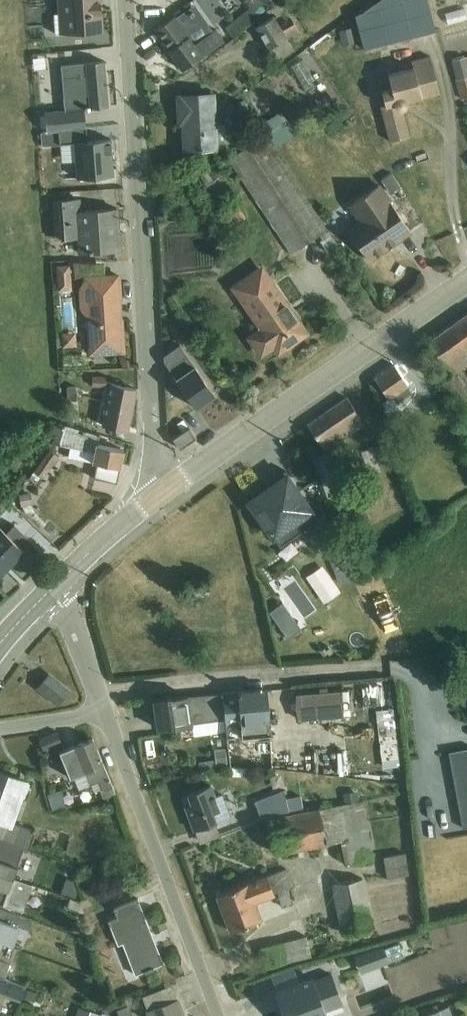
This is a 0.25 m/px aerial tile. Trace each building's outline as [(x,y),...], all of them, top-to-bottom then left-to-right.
[(53,13),(55,33),(101,31),(99,0),(57,0),(57,13),(53,13)] [(195,4),(154,31),(182,70),(223,41),(215,29),(213,30),(195,4)] [(249,7),(225,27),(233,36),(257,16),(249,7)] [(464,8),(445,14),(448,24),(466,19),(464,8)] [(274,16),(255,28),(274,59),(292,48),(287,39),(298,32),(290,18),(279,25),(274,16)] [(466,76),(466,57),(465,55),(451,59),(456,79),(466,76)] [(384,105),(379,106),(388,141),(410,135),(403,109),(406,105),(407,100),(439,93),(429,56),(410,60),(412,67),(387,73),(391,89),(381,91),(384,105)] [(302,60),(291,67),(304,88),(315,81),(302,60)] [(58,130),(86,127),(84,109),(108,106),(104,61),(61,65),(66,110),(44,113),(44,115),(39,116),(40,128),(45,127),(46,131),(58,130)] [(456,79),(453,79),(458,99),(466,97),(466,76),(456,79)] [(216,122),(224,122),(223,106),(215,107),(215,94),(178,96),(179,123),(183,123),(185,150),(217,148),(216,122)] [(281,111),(261,125),(274,146),(282,140),(284,142),(296,135),(281,111)] [(216,122),(217,148),(217,150),(226,149),(225,122),(224,122),(216,122)] [(86,127),(58,130),(59,144),(73,143),(77,179),(113,176),(110,139),(87,141),(86,127)] [(265,135),(228,159),(290,254),(319,235),(323,240),(320,242),(327,252),(337,245),(265,135)] [(212,167),(200,176),(206,185),(219,176),(212,167)] [(391,173),(382,178),(392,193),(400,187),(391,173)] [(357,220),(346,227),(369,261),(411,231),(379,184),(347,205),(357,220)] [(113,225),(117,224),(116,208),(82,211),(81,198),(51,200),(54,239),(76,238),(78,253),(115,251),(113,225)] [(238,206),(227,213),(235,225),(246,218),(238,206)] [(84,278),(103,277),(101,264),(75,265),(76,277),(84,276),(84,278)] [(69,266),(56,266),(58,291),(71,290),(69,266)] [(259,266),(229,287),(258,328),(248,335),(261,354),(274,345),(279,351),(306,333),(259,266)] [(87,353),(89,353),(122,351),(121,320),(119,319),(118,312),(120,312),(119,298),(120,298),(119,276),(103,277),(84,278),(78,288),(79,307),(85,316),(87,353)] [(428,342),(451,376),(443,381),(458,405),(466,399),(466,395),(461,386),(465,384),(458,373),(454,376),(453,374),(466,365),(466,314),(428,342)] [(75,331),(60,332),(61,347),(76,346),(75,331)] [(181,345),(163,356),(163,361),(196,408),(215,395),(181,345)] [(394,365),(375,379),(389,399),(380,405),(390,419),(386,422),(392,431),(406,421),(396,403),(411,393),(407,387),(408,386),(394,365)] [(81,382),(97,381),(96,370),(81,370),(81,382)] [(110,383),(101,426),(127,432),(136,389),(110,383)] [(76,386),(67,386),(69,415),(78,414),(76,386)] [(347,398),(307,426),(325,451),(334,444),(338,449),(346,443),(342,439),(365,423),(347,398)] [(59,424),(52,443),(70,447),(67,456),(97,464),(94,478),(116,483),(123,450),(96,445),(99,435),(59,424)] [(189,428),(173,439),(180,449),(196,438),(189,428)] [(383,444),(361,452),(370,476),(391,468),(383,444)] [(49,449),(28,478),(35,483),(40,475),(43,477),(58,456),(49,449)] [(326,454),(313,459),(327,497),(340,492),(338,487),(351,482),(341,455),(328,460),(326,454)] [(253,499),(249,502),(280,546),(319,519),(285,470),(250,495),(253,499)] [(30,492),(19,494),(21,506),(22,506),(25,513),(34,511),(30,504),(32,504),(30,492)] [(31,541),(14,523),(2,535),(0,532),(0,573),(31,541)] [(349,566),(334,573),(339,585),(353,579),(349,566)] [(262,607),(275,635),(300,624),(294,611),(305,606),(289,569),(268,578),(278,600),(262,607)] [(49,676),(40,687),(57,702),(67,691),(49,676)] [(382,686),(361,687),(362,706),(383,705),(382,686)] [(222,694),(226,732),(227,738),(271,733),(267,690),(222,694)] [(348,690),(296,694),(298,721),(342,718),(342,716),(349,715),(348,690)] [(226,732),(222,694),(170,699),(170,697),(167,697),(167,699),(154,701),(157,729),(192,724),(193,730),(212,728),(213,734),(226,732)] [(394,707),(373,709),(374,721),(378,720),(383,768),(400,766),(394,707)] [(212,728),(193,730),(193,736),(213,734),(212,728)] [(57,732),(39,739),(44,752),(62,745),(57,732)] [(92,738),(59,752),(70,778),(73,776),(79,790),(90,785),(94,793),(99,790),(103,798),(115,793),(92,738)] [(215,759),(198,762),(199,771),(216,769),(215,766),(227,765),(225,748),(214,750),(215,759)] [(447,753),(462,828),(466,828),(466,748),(447,753)] [(25,848),(29,850),(36,830),(12,822),(26,781),(0,772),(0,839),(25,848)] [(192,804),(185,806),(195,831),(214,824),(231,817),(223,794),(214,797),(212,785),(188,794),(192,804)] [(61,790),(47,794),(52,811),(66,807),(61,790)] [(269,819),(291,814),(284,791),(254,802),(261,821),(269,819)] [(192,804),(188,794),(182,796),(185,806),(192,804)] [(291,814),(269,819),(276,855),(340,842),(345,865),(374,860),(363,804),(291,814)] [(214,824),(195,831),(200,844),(219,837),(214,824)] [(20,860),(25,848),(0,839),(0,853),(20,860)] [(405,852),(383,856),(386,878),(408,874),(405,852)] [(14,879),(20,860),(0,853),(0,874),(14,879)] [(287,870),(217,895),(231,932),(262,920),(256,903),(274,896),(273,894),(277,892),(282,906),(292,902),(287,889),(293,886),(287,870)] [(0,874),(0,888),(7,891),(2,905),(22,912),(31,885),(14,879),(0,874)] [(67,878),(62,893),(75,898),(77,892),(73,881),(67,878)] [(363,878),(331,884),(341,932),(372,926),(363,878)] [(67,897),(63,906),(80,912),(84,903),(67,897)] [(116,917),(108,920),(117,944),(122,943),(135,975),(144,971),(145,973),(164,964),(138,898),(113,908),(116,917)] [(4,944),(13,947),(20,928),(0,920),(0,942),(4,944)] [(306,936),(261,948),(266,968),(311,957),(306,936)] [(382,945),(355,956),(362,973),(389,962),(382,945)] [(4,978),(9,964),(0,961),(0,977),(4,978)] [(276,991),(299,983),(294,968),(271,977),(276,991)] [(276,991),(274,992),(283,1015),(327,1015),(326,1011),(343,1005),(332,974),(314,981),(313,978),(299,983),(276,991)] [(4,997),(20,1003),(26,987),(4,978),(0,977),(0,1009),(4,997)] [(148,1012),(177,1000),(172,985),(142,996),(148,1012)] [(115,1003),(120,1015),(132,1015),(126,999),(115,1003)] [(148,1012),(146,1013),(147,1015),(184,1015),(177,1000),(148,1012)] [(74,1015),(101,1015),(102,1015),(78,1006),(74,1015)] [(420,1015),(452,1015),(448,1006),(420,1015)]
